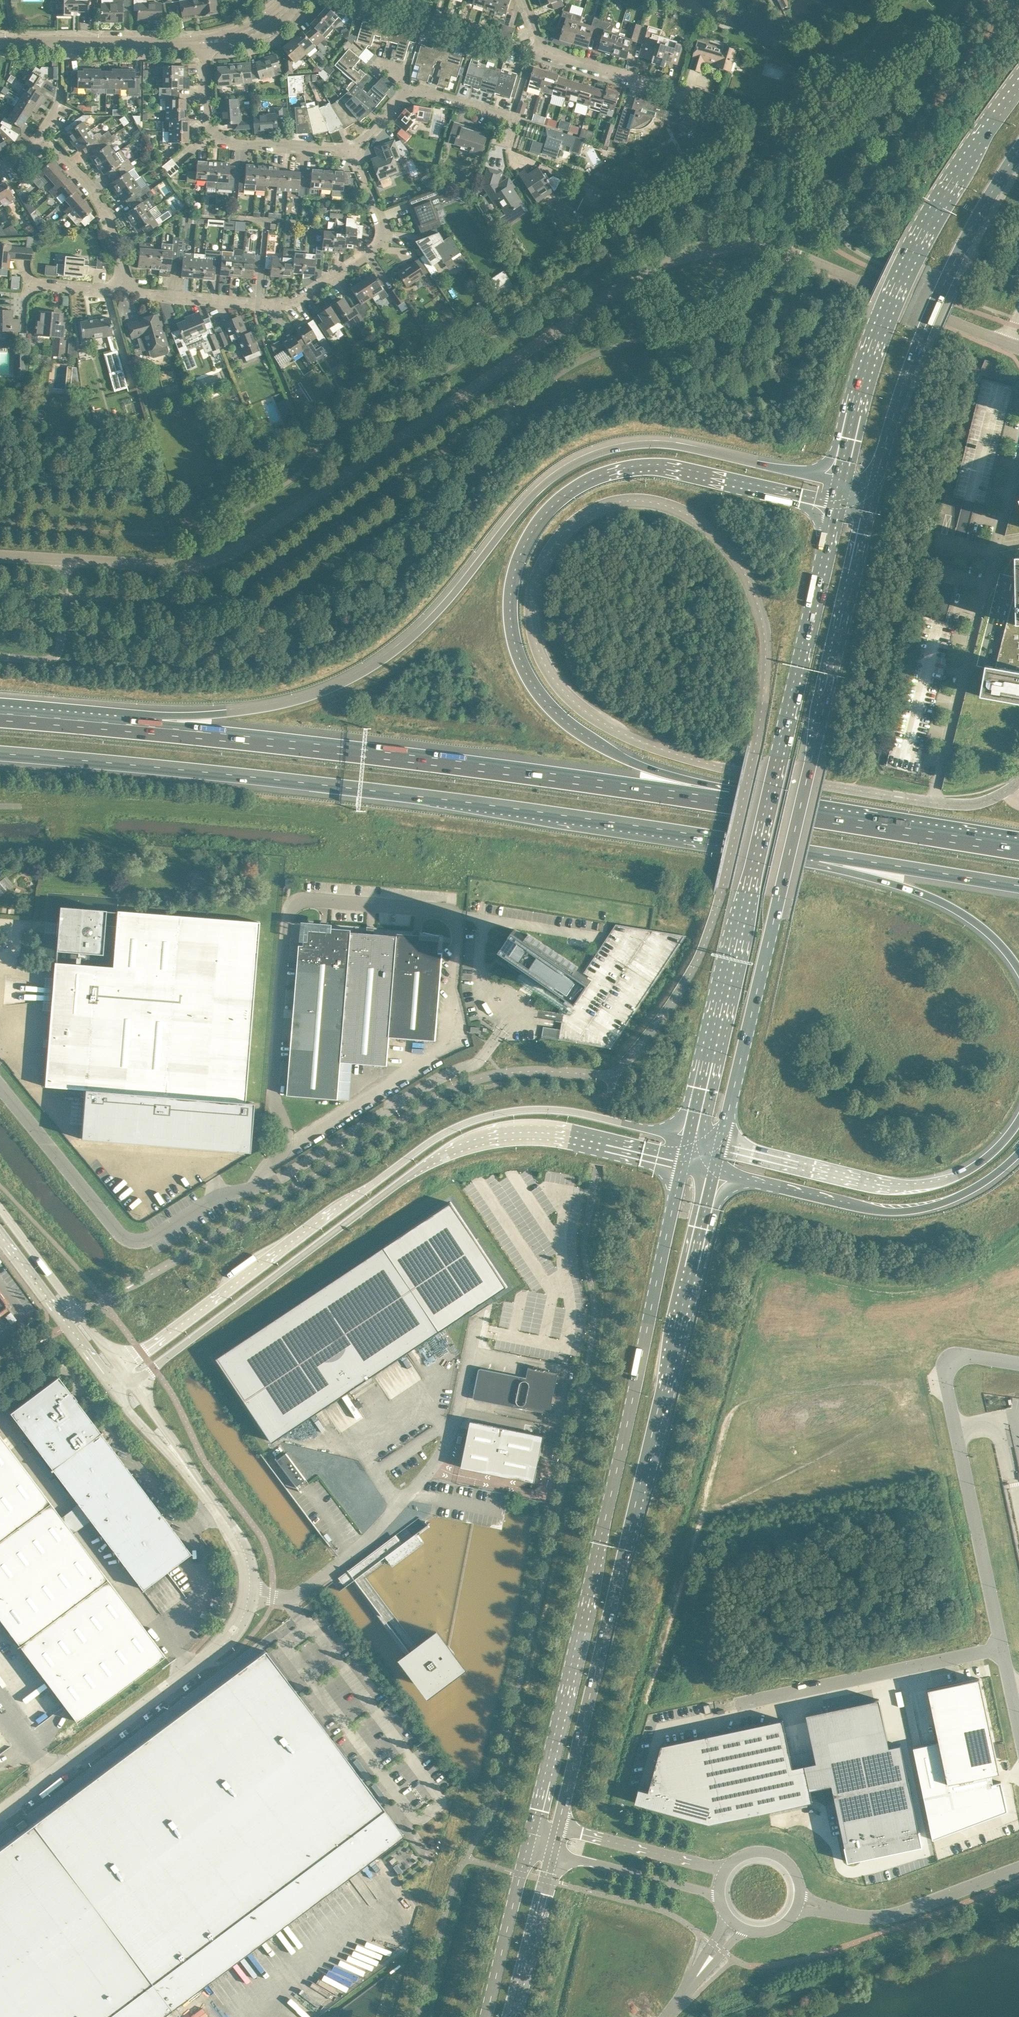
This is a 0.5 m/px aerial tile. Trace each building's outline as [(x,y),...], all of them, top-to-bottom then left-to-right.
[(56,16),(70,16),(70,11),(89,11),(89,0),(56,0),(56,16)] [(100,12),(100,14),(101,14),(101,21),(110,21),(110,20),(122,20),(122,11),(131,11),(131,0),(124,0),(124,1),(113,1),(113,0),(101,0),(101,12),(100,12)] [(137,11),(137,19),(160,20),(161,3),(147,3),(147,0),(134,0),(133,11),(137,11)] [(180,1),(182,16),(201,13),(201,15),(218,12),(216,0),(184,0),(180,1)] [(331,26),(334,29),(349,12),(349,11),(353,12),(355,7),(352,6),(334,0),(331,9),(328,6),(320,15),(331,26)] [(484,8),(495,11),(499,0),(486,0),(484,8)] [(495,11),(507,14),(507,13),(511,0),(499,0),(495,11)] [(554,9),(564,5),(562,0),(540,0),(542,7),(552,3),(554,9)] [(570,10),(572,2),(569,1),(564,8),(570,10)] [(572,5),(571,12),(582,14),(583,6),(572,5)] [(602,20),(598,35),(603,36),(601,42),(599,49),(613,53),(618,36),(620,30),(612,28),(614,23),(611,22),(606,8),(602,20)] [(561,39),(574,43),(581,24),(583,16),(574,13),(564,11),(561,14),(558,23),(565,25),(561,39)] [(315,27),(310,31),(321,42),(324,39),(326,38),(334,29),(331,26),(320,15),(311,25),(315,27)] [(350,34),(349,41),(352,44),(363,53),(366,48),(369,45),(372,46),(375,35),(383,37),(382,40),(387,42),(388,40),(391,29),(392,26),(393,23),(394,19),(385,16),(382,27),(376,25),(363,21),(358,37),(350,34)] [(591,27),(581,24),(574,43),(588,47),(592,33),(598,35),(602,20),(594,18),(591,27)] [(612,54),(627,58),(632,41),(637,42),(638,40),(641,28),(642,26),(631,22),(626,38),(618,36),(613,53),(612,54)] [(499,36),(505,38),(509,26),(502,24),(499,36)] [(388,40),(399,44),(396,51),(393,51),(391,56),(404,60),(410,41),(416,43),(420,30),(414,28),(412,32),(392,26),(391,29),(388,40)] [(505,38),(512,40),(515,28),(509,26),(505,38)] [(641,28),(638,40),(643,42),(639,56),(653,60),(660,36),(662,30),(649,26),(647,30),(641,28)] [(342,34),(341,34),(349,41),(350,34),(351,31),(350,31),(347,29),(342,30),(342,34)] [(698,30),(696,38),(703,39),(705,32),(698,30)] [(321,42),(310,31),(306,35),(303,31),(294,39),(307,54),(321,42)] [(677,41),(660,36),(653,60),(652,63),(664,67),(667,59),(671,61),(671,62),(678,65),(683,45),(677,43),(677,41)] [(421,45),(418,55),(437,60),(439,61),(445,41),(435,38),(434,43),(433,43),(433,46),(432,48),(421,45)] [(307,54),(294,39),(284,48),(293,58),(291,59),(290,59),(285,59),(286,74),(293,74),(293,71),(294,71),(305,62),(302,58),(307,54)] [(349,91),(350,92),(366,74),(362,70),(360,73),(353,67),(361,59),(359,57),(363,53),(352,44),(349,41),(343,47),(347,51),(335,65),(353,81),(346,89),(349,91)] [(456,44),(445,41),(439,61),(442,62),(460,67),(463,57),(452,54),(456,44)] [(717,67),(730,71),(736,50),(723,46),(722,49),(698,41),(693,57),(694,57),(690,68),(701,72),(705,60),(718,64),(717,67)] [(257,65),(251,67),(252,81),(261,78),(262,79),(275,75),(274,70),(280,68),(276,54),(269,57),(269,59),(265,60),(256,63),(257,65)] [(418,55),(415,65),(421,66),(420,70),(419,70),(419,73),(417,79),(428,82),(430,74),(433,75),(435,68),(433,67),(434,65),(436,64),(437,60),(418,55)] [(458,77),(460,67),(442,62),(441,66),(442,67),(441,70),(439,69),(437,76),(440,77),(438,85),(448,88),(450,82),(451,80),(452,75),(458,77)] [(479,90),(487,65),(481,63),(478,62),(478,64),(470,62),(464,83),(471,86),(471,87),(479,90)] [(251,63),(235,64),(230,65),(230,67),(219,68),(219,70),(220,85),(231,85),(231,84),(252,82),(252,79),(251,67),(251,63)] [(328,64),(324,69),(329,74),(333,69),(328,64)] [(486,92),(495,94),(502,69),(497,68),(494,67),(493,69),(486,67),(487,65),(479,90),(480,88),(487,90),(486,92)] [(187,66),(163,66),(163,77),(189,77),(187,77),(187,66)] [(40,69),(35,67),(25,84),(28,86),(42,94),(45,90),(41,87),(47,79),(57,79),(57,67),(41,67),(40,69)] [(547,71),(534,67),(531,80),(528,87),(541,91),(547,71)] [(71,93),(77,93),(77,88),(86,88),(85,93),(91,93),(91,69),(83,69),(83,71),(77,71),(77,76),(71,76),(71,93)] [(97,88),(106,88),(106,70),(100,70),(100,69),(91,69),(91,93),(97,93),(97,88)] [(106,70),(106,88),(114,88),(114,93),(121,93),(121,91),(121,89),(120,89),(120,69),(111,69),(111,70),(106,70)] [(140,96),(141,80),(135,80),(135,69),(120,69),(120,89),(121,89),(121,91),(128,91),(128,93),(135,93),(135,96),(140,96)] [(322,72),(319,74),(320,75),(325,81),(330,75),(329,74),(324,69),(322,72)] [(502,69),(495,94),(495,93),(502,95),(502,96),(510,99),(518,74),(508,71),(507,73),(502,71),(502,69)] [(558,77),(559,77),(559,75),(547,71),(541,91),(552,95),(551,98),(552,98),(554,89),(555,87),(558,77)] [(350,92),(373,111),(387,94),(386,93),(389,89),(379,80),(375,85),(375,84),(367,93),(361,88),(363,85),(359,82),(366,74),(350,92)] [(299,76),(288,76),(289,96),(297,96),(296,93),(296,88),(303,88),(302,82),(300,82),(299,76)] [(159,88),(159,93),(179,93),(176,93),(177,88),(189,88),(189,77),(163,77),(163,88),(159,88)] [(564,101),(570,80),(559,77),(558,77),(555,87),(554,89),(552,98),(564,101)] [(577,102),(579,97),(582,84),(570,80),(564,101),(569,102),(570,100),(577,102)] [(588,109),(588,108),(594,88),(582,84),(579,97),(577,102),(576,105),(588,109)] [(21,97),(38,108),(41,104),(42,105),(47,97),(42,94),(28,86),(21,97)] [(594,88),(588,108),(600,112),(606,91),(594,88)] [(606,91),(600,112),(608,114),(609,112),(613,113),(614,110),(620,93),(607,89),(606,91)] [(357,118),(359,120),(360,121),(372,111),(373,111),(350,92),(349,91),(341,98),(343,101),(357,118)] [(166,99),(166,110),(185,110),(185,99),(179,99),(179,93),(159,93),(159,99),(166,99)] [(17,97),(12,105),(15,107),(14,108),(28,117),(32,110),(35,113),(38,108),(21,97),(20,99),(17,97)] [(337,102),(332,105),(331,105),(343,124),(343,125),(344,127),(345,128),(359,120),(357,118),(343,101),(341,98),(339,100),(338,100),(336,101),(337,102)] [(624,106),(614,140),(634,146),(637,137),(639,137),(641,137),(639,129),(642,129),(645,128),(648,126),(650,124),(652,122),(654,120),(655,116),(663,119),(696,129),(699,116),(639,98),(637,106),(633,105),(632,109),(624,106)] [(235,129),(256,128),(255,120),(240,121),(238,100),(222,101),(223,114),(222,114),(223,124),(234,123),(235,129)] [(517,112),(524,114),(527,103),(520,101),(517,112)] [(302,107),(295,107),(297,134),(313,133),(312,130),(313,130),(308,108),(307,105),(306,102),(301,103),(302,107)] [(312,130),(313,133),(313,135),(329,131),(328,129),(320,108),(320,107),(319,105),(316,106),(316,105),(315,102),(307,104),(307,105),(308,108),(313,130),(312,130)] [(328,129),(329,131),(330,133),(344,127),(343,125),(343,124),(331,105),(332,105),(330,102),(328,104),(327,104),(325,105),(320,107),(320,108),(328,129)] [(406,108),(395,122),(402,128),(398,133),(398,134),(397,135),(404,144),(406,140),(407,141),(411,136),(406,132),(414,122),(417,121),(429,123),(432,108),(415,105),(414,108),(413,108),(409,109),(408,110),(406,108)] [(21,136),(27,125),(24,123),(28,117),(14,108),(7,119),(4,117),(0,123),(21,136)] [(255,120),(256,128),(256,131),(263,130),(263,131),(278,130),(278,126),(284,125),(283,118),(283,108),(275,108),(276,114),(255,116),(255,120)] [(185,121),(185,120),(185,110),(166,110),(166,121),(169,121),(185,121)] [(90,118),(90,115),(84,115),(82,115),(70,123),(70,124),(73,128),(65,133),(72,142),(90,130),(89,130),(83,122),(90,118)] [(140,125),(140,116),(132,116),(137,125),(140,125)] [(546,118),(545,124),(556,127),(557,122),(546,118)] [(169,131),(188,132),(188,120),(185,120),(185,121),(169,121),(166,121),(163,121),(162,132),(169,132),(169,131)] [(561,121),(559,128),(568,131),(570,124),(569,124),(563,122),(561,121)] [(485,132),(455,123),(449,141),(472,148),(471,152),(481,155),(485,143),(482,142),(485,132)] [(571,125),(569,132),(578,134),(580,128),(571,125)] [(584,139),(580,137),(567,134),(546,127),(546,128),(550,129),(545,144),(533,140),(530,152),(543,156),(543,153),(557,158),(561,144),(571,147),(569,152),(580,155),(585,139),(584,139)] [(7,146),(5,144),(7,143),(10,146),(14,142),(0,128),(0,150),(7,146)] [(89,131),(72,142),(74,146),(75,145),(79,151),(82,149),(92,142),(96,146),(99,144),(111,136),(108,131),(101,135),(99,133),(96,133),(93,135),(90,130),(89,131)] [(584,139),(585,139),(592,141),(592,139),(594,132),(586,130),(584,139)] [(606,130),(603,139),(610,141),(610,139),(612,132),(606,130)] [(169,143),(188,143),(188,132),(169,131),(169,132),(169,143)] [(90,157),(97,166),(114,154),(108,145),(117,139),(114,134),(111,136),(99,144),(102,149),(90,157)] [(614,140),(610,139),(610,141),(608,147),(619,150),(620,145),(613,143),(614,140)] [(379,157),(372,159),(380,179),(390,175),(391,177),(406,171),(401,158),(411,154),(401,141),(395,143),(394,141),(376,148),(379,157)] [(114,154),(97,166),(99,169),(100,168),(104,174),(116,166),(119,171),(131,163),(128,158),(126,159),(120,150),(115,153),(114,154)] [(165,171),(175,163),(171,158),(162,166),(165,171)] [(45,184),(50,179),(60,171),(51,161),(36,174),(35,175),(39,179),(40,178),(45,184)] [(196,180),(206,181),(208,161),(197,161),(196,171),(187,170),(186,182),(196,182),(196,180)] [(217,188),(217,182),(218,162),(208,161),(206,181),(206,187),(217,188)] [(217,188),(216,190),(233,191),(233,187),(235,166),(229,165),(229,163),(218,162),(217,182),(217,188)] [(112,182),(110,183),(116,193),(135,180),(139,177),(133,168),(134,167),(133,165),(131,163),(119,171),(122,175),(112,182)] [(180,169),(175,163),(165,171),(170,177),(180,169)] [(245,175),(239,174),(238,190),(255,191),(255,190),(257,165),(246,164),(245,175)] [(265,191),(266,185),(267,166),(257,165),(255,190),(265,191)] [(266,185),(277,186),(278,171),(278,166),(267,166),(266,185)] [(544,174),(539,167),(528,174),(525,169),(518,173),(537,202),(556,189),(561,180),(553,176),(549,178),(546,173),(544,174)] [(501,172),(488,168),(483,185),(496,205),(500,202),(504,208),(503,208),(507,214),(514,209),(523,204),(513,189),(515,187),(509,178),(499,185),(497,183),(501,172)] [(310,188),(321,189),(322,170),(311,169),(311,175),(305,174),(304,178),(304,196),(309,196),(310,188)] [(331,190),(333,170),(322,170),(321,189),(331,190)] [(349,178),(350,172),(349,172),(349,174),(344,174),(344,171),(333,170),(331,190),(331,196),(342,196),(343,184),(352,185),(352,178),(349,178)] [(49,190),(52,194),(68,180),(60,171),(50,179),(55,185),(49,190)] [(276,190),(287,191),(289,171),(278,171),(277,186),(276,190)] [(289,171),(287,191),(298,191),(298,195),(304,196),(304,178),(299,178),(300,172),(289,171)] [(442,186),(448,182),(443,173),(437,177),(442,186)] [(62,203),(76,189),(68,180),(52,194),(56,198),(57,197),(62,203)] [(141,189),(135,180),(116,193),(118,196),(119,195),(123,201),(136,192),(139,197),(145,193),(150,189),(147,185),(141,189)] [(432,181),(425,186),(429,191),(436,186),(432,181)] [(4,182),(0,184),(0,200),(6,196),(10,203),(15,200),(9,190),(4,182)] [(150,189),(145,193),(148,198),(149,197),(155,193),(152,188),(150,189)] [(67,215),(83,200),(75,192),(77,190),(76,189),(62,203),(65,200),(70,205),(64,211),(67,215)] [(436,189),(409,200),(422,233),(423,233),(435,228),(442,226),(439,218),(437,219),(432,207),(434,206),(448,201),(447,198),(438,195),(436,189)] [(590,216),(595,204),(583,198),(578,210),(590,216)] [(26,200),(23,203),(30,214),(35,210),(33,207),(26,200)] [(67,215),(76,225),(81,221),(85,226),(94,217),(90,212),(92,210),(83,200),(67,215)] [(360,200),(355,206),(360,211),(365,205),(360,200)] [(125,216),(124,218),(127,222),(129,221),(130,223),(149,211),(146,207),(145,208),(141,202),(133,208),(124,214),(125,216)] [(149,211),(130,223),(132,226),(133,226),(137,231),(141,229),(148,224),(151,229),(149,230),(154,227),(158,224),(171,216),(168,211),(161,215),(155,219),(149,211)] [(39,216),(34,221),(36,225),(43,219),(39,216)] [(345,233),(344,247),(355,248),(356,237),(361,238),(362,225),(357,225),(354,218),(346,217),(345,233)] [(224,220),(224,225),(230,225),(229,230),(235,230),(235,221),(224,220)] [(245,231),(246,222),(235,221),(235,230),(245,231)] [(42,222),(37,226),(41,232),(46,228),(43,223),(42,222)] [(14,224),(3,230),(6,236),(20,235),(14,224)] [(31,225),(25,229),(28,234),(34,230),(31,225)] [(321,250),(332,251),(334,232),(323,231),(322,246),(321,250)] [(334,232),(332,251),(343,252),(344,247),(345,233),(334,232)] [(425,237),(415,241),(424,255),(420,258),(429,271),(431,274),(431,275),(437,271),(432,263),(440,258),(443,263),(444,262),(450,258),(455,266),(456,268),(466,262),(449,236),(442,241),(441,239),(442,238),(438,232),(437,232),(425,237)] [(43,235),(33,239),(36,245),(46,241),(43,235)] [(159,269),(159,275),(170,276),(170,270),(171,260),(177,260),(178,248),(178,240),(173,240),(172,244),(162,243),(161,250),(159,269)] [(178,248),(177,260),(182,261),(181,276),(192,277),(194,254),(183,253),(184,241),(178,240),(178,248)] [(138,250),(137,254),(139,254),(137,267),(148,268),(150,249),(151,243),(140,242),(139,250),(138,250)] [(7,276),(8,269),(9,269),(10,258),(31,259),(32,248),(25,248),(11,246),(11,245),(0,244),(0,275),(7,276)] [(304,254),(303,273),(302,278),(311,276),(311,274),(314,274),(315,258),(321,259),(321,250),(322,246),(316,246),(315,255),(304,254)] [(292,277),(292,272),(293,258),(294,250),(294,249),(283,248),(283,257),(281,276),(292,277)] [(148,268),(159,269),(161,250),(150,249),(148,268)] [(205,249),(205,255),(202,278),(213,279),(214,274),(219,274),(220,269),(221,256),(222,251),(205,249)] [(233,250),(233,252),(230,276),(241,277),(243,253),(244,251),(243,250),(242,249),(235,249),(234,250),(233,250)] [(292,272),(303,273),(304,254),(305,251),(294,250),(293,258),(292,272)] [(219,274),(219,275),(230,276),(233,252),(222,251),(221,256),(220,269),(219,274)] [(253,267),(259,268),(260,255),(250,254),(243,253),(241,277),(252,278),(253,267)] [(194,254),(192,277),(202,278),(205,255),(194,254)] [(45,265),(45,274),(58,276),(58,273),(63,274),(63,275),(70,276),(76,277),(76,276),(83,277),(83,274),(88,275),(88,266),(84,265),(84,258),(65,256),(64,264),(57,264),(57,266),(45,265)] [(283,257),(266,256),(265,268),(270,269),(270,275),(281,276),(283,257)] [(409,265),(397,273),(406,287),(429,271),(420,258),(420,257),(419,258),(415,261),(409,265)] [(504,270),(487,281),(498,297),(515,286),(504,270)] [(373,273),(361,281),(372,297),(378,293),(382,299),(388,296),(388,295),(373,273)] [(366,301),(372,297),(361,281),(350,288),(359,302),(354,306),(362,318),(368,314),(366,311),(371,308),(366,301)] [(395,287),(388,292),(402,312),(408,308),(403,301),(404,301),(395,287)] [(488,296),(477,304),(481,309),(492,302),(488,296)] [(342,298),(330,306),(339,320),(341,324),(353,316),(357,322),(362,319),(362,318),(354,306),(349,309),(342,298)] [(330,306),(318,314),(323,322),(318,325),(326,337),(343,326),(341,324),(339,320),(330,306)] [(7,331),(7,339),(17,339),(17,331),(19,331),(19,319),(12,319),(12,310),(0,310),(0,331),(7,331)] [(63,341),(64,323),(62,322),(62,320),(59,317),(57,316),(57,313),(40,311),(39,320),(36,320),(36,326),(35,326),(34,328),(36,328),(35,334),(54,336),(52,355),(64,356),(65,341),(63,341)] [(191,318),(177,323),(186,345),(178,349),(186,369),(194,365),(188,350),(201,344),(208,342),(206,337),(211,335),(208,328),(205,330),(198,312),(190,315),(191,318)] [(140,320),(127,323),(131,338),(137,336),(144,334),(148,348),(150,356),(153,358),(167,354),(169,350),(163,328),(161,329),(159,322),(157,314),(140,319),(140,320)] [(239,316),(224,322),(231,341),(237,339),(244,357),(245,356),(247,359),(261,354),(252,332),(244,335),(242,329),(244,328),(239,316)] [(112,335),(110,317),(80,322),(83,340),(107,336),(112,352),(104,354),(115,391),(127,387),(117,350),(116,350),(112,335)] [(325,338),(315,322),(309,326),(306,322),(296,329),(297,331),(298,333),(299,333),(307,345),(309,348),(313,345),(311,341),(316,337),(319,342),(325,338)] [(299,333),(298,333),(297,331),(292,335),(290,332),(286,335),(286,336),(288,338),(282,342),(282,343),(280,344),(278,340),(270,344),(277,361),(278,360),(277,358),(288,351),(292,357),(302,351),(310,363),(316,359),(309,348),(307,345),(299,333)] [(222,332),(216,334),(221,347),(227,344),(222,332)] [(211,335),(206,337),(208,342),(211,350),(219,347),(214,334),(211,335)] [(380,335),(376,338),(381,345),(385,342),(380,335)] [(425,336),(420,340),(424,346),(430,342),(425,336)] [(993,378),(993,377),(998,365),(985,359),(980,372),(979,373),(993,378)] [(80,390),(76,367),(71,366),(70,389),(80,390)] [(165,389),(179,385),(174,367),(160,372),(165,389)] [(366,377),(361,380),(365,385),(370,382),(366,377)] [(989,502),(1013,384),(981,378),(954,512),(960,513),(955,534),(967,536),(975,499),(989,502)] [(352,384),(339,393),(344,401),(357,393),(352,384)] [(285,401),(276,404),(281,417),(290,414),(285,401)] [(293,421),(284,425),(288,434),(297,430),(293,421)] [(283,424),(272,428),(276,437),(287,433),(283,424)] [(269,442),(261,445),(264,452),(272,449),(269,442)] [(1013,502),(1010,514),(1005,535),(1007,535),(1018,533),(1018,478),(1013,502)] [(1001,551),(970,673),(983,676),(981,684),(968,681),(960,714),(974,718),(980,695),(1018,702),(1018,548),(1001,551)] [(896,765),(919,771),(955,623),(943,620),(944,613),(934,620),(929,640),(932,641),(932,643),(939,655),(938,655),(942,660),(935,664),(939,669),(932,673),(930,682),(932,685),(928,688),(927,691),(933,692),(928,696),(930,699),(926,716),(925,716),(921,718),(924,723),(917,752),(907,758),(903,758),(902,761),(896,765)] [(0,881),(0,892),(11,883),(6,876),(0,881)] [(57,933),(55,950),(75,951),(74,963),(79,964),(79,952),(101,953),(103,933),(105,909),(59,906),(57,933)] [(54,962),(44,1086),(84,1089),(80,1138),(161,1144),(240,1151),(249,1151),(253,1102),(245,1101),(258,933),(259,922),(117,910),(115,933),(112,966),(54,962)] [(341,1062),(351,932),(351,929),(321,927),(320,931),(309,930),(308,941),(304,941),(304,945),(299,945),(287,1095),(338,1099),(341,1062)] [(514,929),(501,949),(513,957),(511,960),(531,973),(527,979),(537,985),(541,979),(561,992),(563,990),(578,1000),(591,980),(576,970),(578,967),(528,934),(526,937),(514,929)] [(374,934),(374,933),(374,931),(367,930),(367,933),(351,932),(341,1062),(387,1065),(389,1037),(396,935),(374,934)] [(389,1037),(436,1040),(443,952),(438,952),(439,936),(398,933),(397,936),(396,935),(389,1037)] [(542,1035),(559,1038),(560,1029),(544,1026),(542,1035)] [(451,1202),(217,1358),(273,1442),(506,1286),(451,1202)] [(525,1380),(526,1377),(477,1367),(472,1398),(520,1407),(521,1405),(525,1380)] [(520,1407),(528,1409),(550,1413),(558,1372),(528,1367),(526,1377),(525,1380),(523,1380),(520,1382),(519,1384),(519,1387),(516,1399),(516,1402),(518,1404),(521,1405),(520,1407)] [(58,1376),(10,1412),(142,1588),(190,1552),(58,1376)] [(539,1459),(540,1457),(544,1435),(470,1420),(466,1444),(539,1459)] [(49,1502),(0,1436),(0,1539),(49,1502)] [(302,1489),(309,1483),(286,1452),(278,1459),(276,1457),(298,1487),(299,1487),(297,1485),(298,1484),(302,1489)] [(19,1644),(17,1645),(107,1578),(55,1509),(49,1502),(0,1539),(0,1619),(19,1644)] [(349,1571),(349,1569),(339,1577),(345,1586),(346,1586),(353,1581),(408,1656),(405,1658),(419,1677),(427,1687),(460,1662),(447,1645),(437,1631),(417,1646),(366,1577),(389,1560),(392,1565),(424,1542),(417,1533),(417,1532),(386,1555),(380,1548),(349,1571)] [(17,1646),(19,1644),(76,1721),(164,1655),(107,1578),(17,1645),(17,1646)] [(0,1848),(0,2016),(160,2016),(171,2008),(403,1835),(383,1808),(383,1809),(264,1650),(0,1848)] [(999,1772),(979,1678),(928,1689),(939,1742),(913,1747),(933,1839),(978,1822),(1007,1811),(1001,1781),(993,1783),(991,1774),(999,1772)] [(816,1762),(805,1764),(810,1789),(832,1785),(845,1846),(844,1846),(847,1861),(922,1845),(919,1830),(900,1744),(889,1747),(879,1699),(806,1714),(816,1762)] [(703,1705),(705,1714),(712,1712),(710,1703),(703,1705)] [(639,1788),(635,1802),(710,1823),(769,1811),(812,1801),(810,1789),(805,1764),(793,1767),(783,1719),(661,1745),(648,1791),(639,1788)] [(17,1827),(19,1829),(19,1830),(20,1830),(27,1824),(23,1819),(16,1825),(17,1827)]
